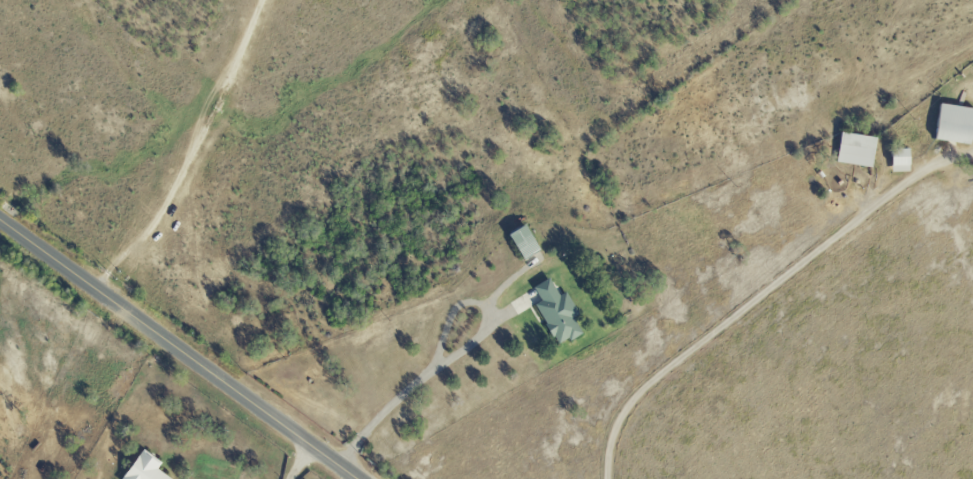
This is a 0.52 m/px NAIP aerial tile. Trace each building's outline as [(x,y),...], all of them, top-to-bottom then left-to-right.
[(972,140),(972,108),(942,104),(937,140),(972,144),(972,140)] [(874,167),(877,136),(841,133),(838,163),(874,167)] [(912,172),(912,149),(893,149),(894,172),(912,172)] [(542,250),(528,225),(511,235),(525,260),(542,250)] [(536,287),(543,301),(537,304),(559,346),(584,333),(575,317),(580,314),(568,292),(561,296),(552,279),(536,287)] [(159,469),(163,463),(145,450),(123,478),(173,478),(159,469)]
